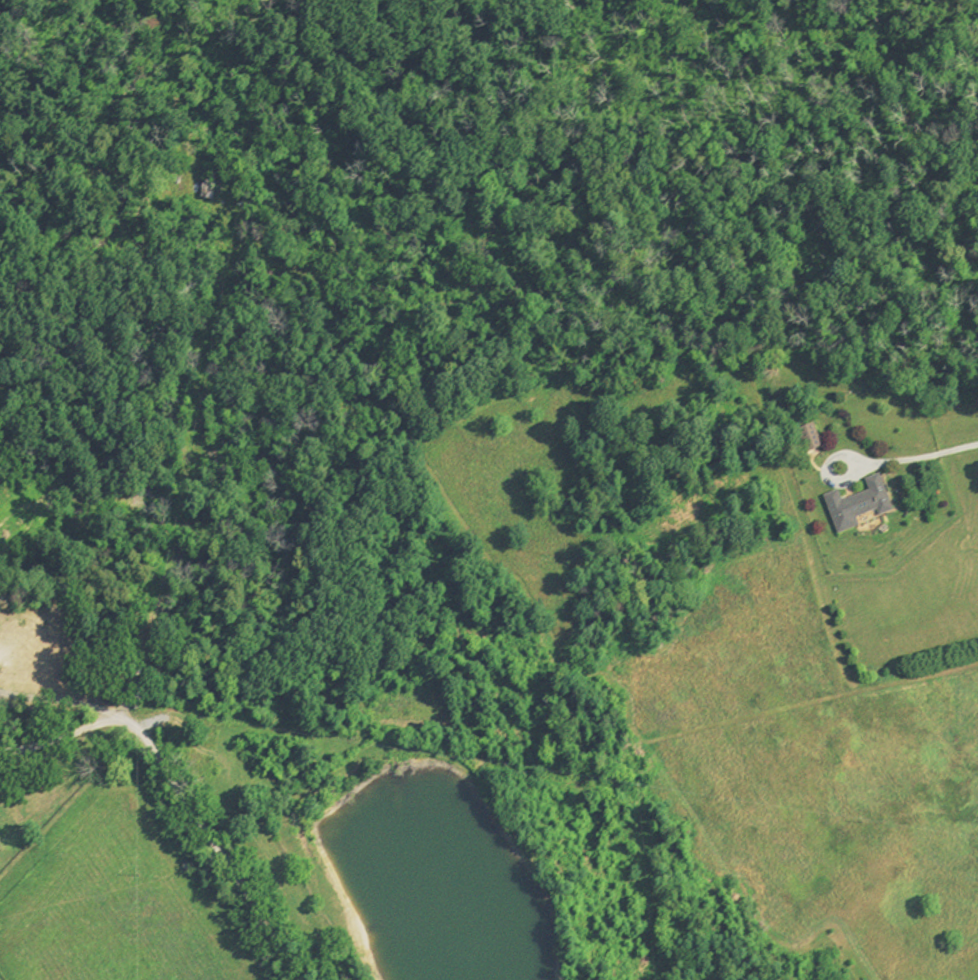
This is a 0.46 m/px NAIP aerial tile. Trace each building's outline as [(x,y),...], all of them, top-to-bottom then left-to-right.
[(196,201),(208,203),(212,178),(199,176),(196,201)] [(821,498),(834,537),(859,529),(858,525),(889,515),(876,477),(861,482),(865,494),(838,503),(835,493),(821,498)]
